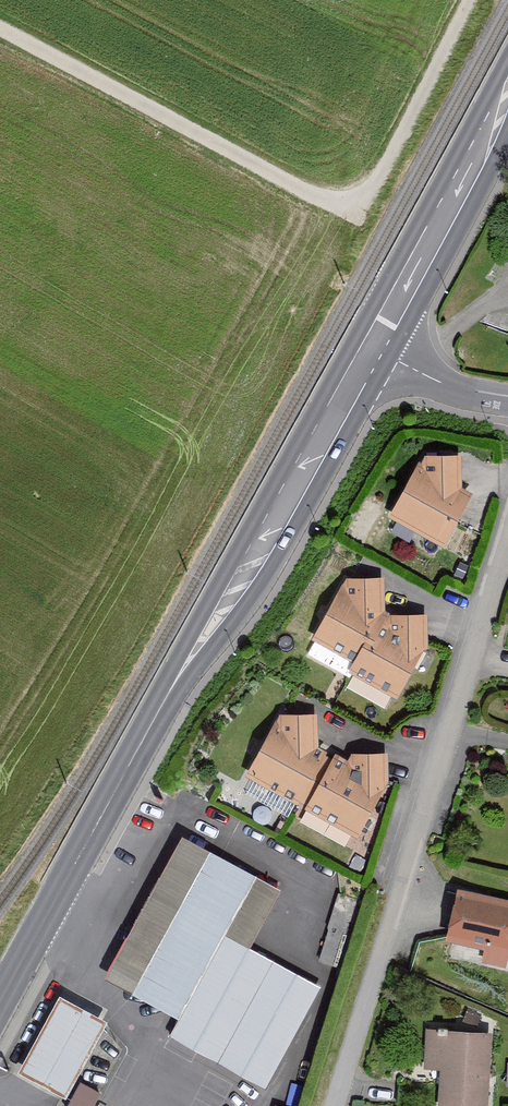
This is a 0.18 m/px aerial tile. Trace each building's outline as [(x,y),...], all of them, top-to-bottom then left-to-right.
[(428,464),(398,517),(446,544),(481,493),(471,486),(468,455),(434,455),(428,464)] [(354,579),(348,586),(319,637),(359,661),(357,673),(352,682),(385,704),(392,694),(403,694),(433,652),(432,613),(398,614),(392,608),(388,575),(354,579)] [(285,720),(256,774),(363,834),(396,781),(394,751),(359,750),(355,757),(327,743),(326,712),(289,713),(285,720)] [(286,883),(189,833),(115,976),(183,1011),(173,1029),(276,1082),(326,983),(253,946),(286,883)] [(507,955),(507,900),(457,888),(445,940),(487,949),(484,962),(505,967),(507,955)] [(75,1085),(110,1014),(64,992),(30,1063),(75,1085)] [(503,1027),(439,1026),(439,1066),(453,1067),(453,1104),(502,1105),(503,1027)] [(65,1105),(92,1105),(101,1090),(80,1078),(65,1105)]
